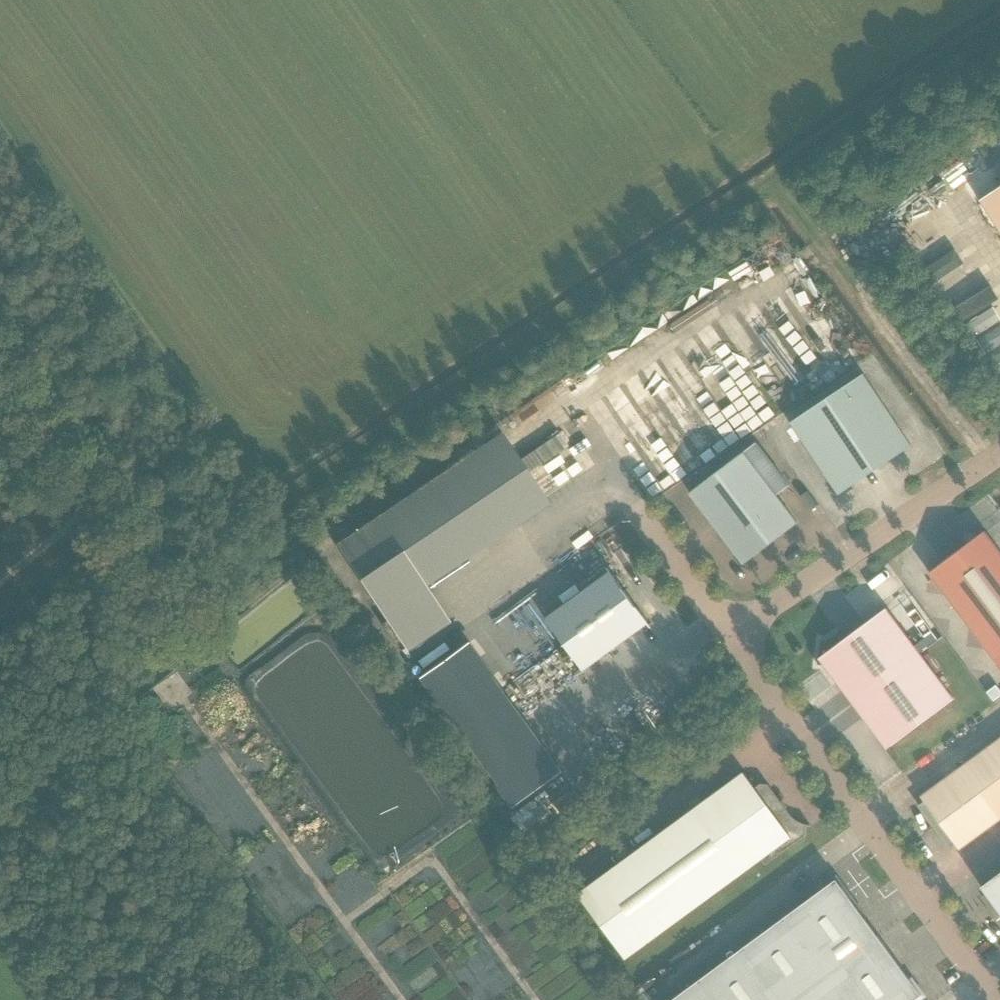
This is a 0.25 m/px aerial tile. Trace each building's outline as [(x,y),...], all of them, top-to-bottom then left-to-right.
[(999,229),(999,185),(980,199),(999,229)] [(949,234),(937,243),(949,261),(962,252),(949,234)] [(987,321),(999,311),(999,288),(998,286),(993,291),(978,273),(959,287),(987,321)] [(987,323),(999,341),(999,315),(987,323)] [(742,331),(748,344),(729,354),(737,369),(733,371),(752,407),(768,399),(758,381),(773,373),(749,328),(742,331)] [(912,446),(865,374),(792,423),(839,494),(912,446)] [(767,383),(774,399),(788,393),(781,377),(767,383)] [(587,432),(570,441),(562,425),(533,441),(542,459),(570,444),(574,452),(592,443),(587,432)] [(503,435),(340,550),(405,643),(445,615),(425,584),(547,501),(503,435)] [(776,494),(789,484),(758,443),(691,494),(744,564),(798,523),(776,494)] [(666,452),(656,460),(673,481),(683,473),(666,452)] [(549,472),(556,484),(586,466),(579,454),(549,472)] [(985,532),(931,573),(999,666),(999,551),(985,532)] [(649,623),(612,571),(547,619),(585,670),(649,623)] [(955,699),(887,609),(846,640),(840,632),(827,641),(822,640),(819,664),(824,665),(836,682),(837,682),(888,749),(955,699)] [(563,772),(468,643),(420,678),(515,807),(563,772)] [(986,692),(993,702),(999,697),(999,689),(997,684),(986,692)] [(951,845),(955,842),(960,849),(999,820),(999,739),(922,797),(926,804),(923,806),(951,845)] [(756,788),(744,773),(580,897),(629,962),(764,860),(767,865),(807,835),(808,826),(811,826),(811,825),(800,822),(787,809),(769,784),(762,784),(756,788)] [(982,887),(999,911),(999,874),(982,887)] [(839,882),(678,999),(921,999),(924,998),(839,882)]
